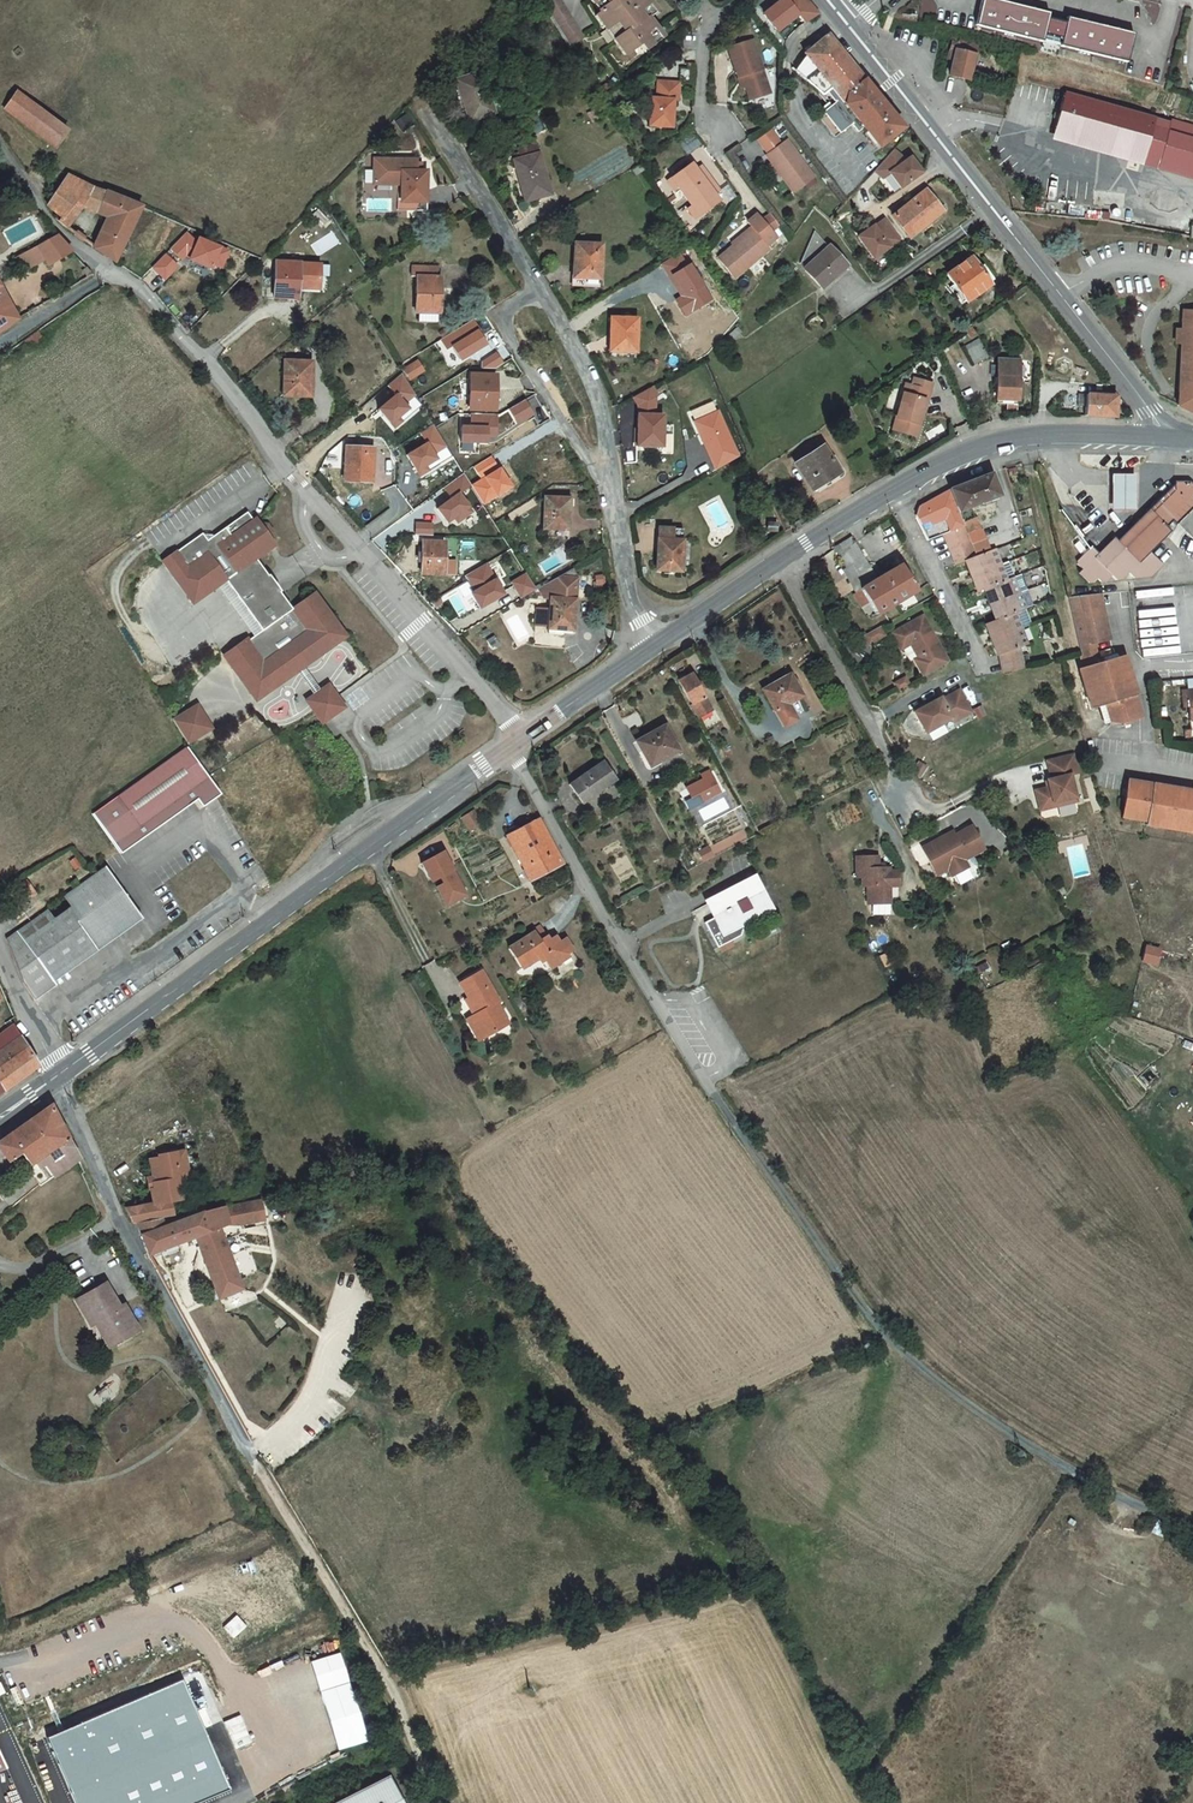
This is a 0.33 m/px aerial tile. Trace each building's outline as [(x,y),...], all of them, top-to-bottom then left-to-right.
[(572,48),(586,39),(563,0),(543,0),(572,48)] [(638,0),(593,0),(601,11),(597,14),(625,49),(639,38),(644,44),(663,29),(657,22),(661,19),(650,5),(645,8),(638,0)] [(765,13),(778,29),(799,13),(807,23),(821,12),(812,1),(811,0),(782,0),(765,13)] [(1046,41),(1047,38),(1051,18),(1053,12),(1033,7),(1032,11),(1023,9),(1024,5),(1003,0),(985,0),(979,25),(1046,41)] [(1091,21),(1070,17),(1069,22),(1064,43),(1063,46),(1131,62),(1138,33),(1099,23),(1099,27),(1090,24),(1091,21)] [(1069,22),(1051,18),(1047,38),(1064,43),(1069,22)] [(824,114),(823,115),(839,136),(855,124),(861,132),(867,127),(882,146),(907,127),(886,100),(869,78),(849,53),(833,32),(808,51),(810,53),(836,87),(827,94),(826,94),(833,102),(822,111),(824,114)] [(755,38),(730,46),(740,78),(744,76),(748,86),(752,100),(772,94),(755,38)] [(974,80),(982,44),(959,39),(958,43),(957,42),(956,48),(961,50),(959,60),(955,75),(974,80)] [(836,87),(810,53),(798,68),(827,94),(836,87)] [(693,82),(694,67),(681,66),(681,81),(693,82)] [(1022,94),(1025,80),(1016,78),(1012,93),(1022,94)] [(680,84),(659,82),(657,99),(651,99),(649,126),(671,129),(674,102),(678,102),(680,84)] [(483,132),(469,91),(446,100),(461,140),(483,132)] [(1148,157),(1160,118),(1067,92),(1057,129),(1135,152),(1133,157),(1144,160),(1146,156),(1148,157)] [(62,136),(17,101),(3,118),(48,154),(62,136)] [(1148,157),(1163,161),(1172,130),(1192,137),(1192,125),(1177,121),(1177,123),(1160,118),(1148,157)] [(782,123),(775,128),(781,136),(789,131),(782,123)] [(758,137),(761,142),(774,132),(771,128),(758,137)] [(1172,130),(1163,161),(1192,170),(1192,137),(1172,130)] [(761,142),(769,152),(782,142),(774,132),(761,142)] [(769,152),(767,153),(794,190),(815,175),(787,138),(782,142),(769,152)] [(892,150),(872,174),(881,182),(888,176),(899,190),(919,174),(908,160),(903,163),(892,150)] [(688,159),(667,173),(674,183),(687,202),(693,212),(715,198),(710,190),(707,187),(712,183),(700,166),(695,169),(693,165),(688,159)] [(538,218),(525,168),(504,174),(507,184),(504,185),(517,225),(538,218)] [(119,262),(141,206),(70,171),(52,204),(68,214),(67,216),(77,222),(84,209),(108,219),(96,244),(119,262)] [(367,172),(366,183),(373,183),(374,173),(367,172)] [(416,218),(418,187),(408,186),(409,175),(374,173),(373,183),(366,183),(365,197),(392,199),(391,216),(416,218)] [(667,173),(663,176),(670,186),(674,183),(667,173)] [(913,236),(944,210),(926,189),(895,215),(913,236)] [(687,202),(683,204),(690,214),(693,212),(687,202)] [(769,214),(759,222),(768,233),(777,225),(769,214)] [(416,218),(391,216),(390,225),(415,227),(416,218)] [(754,216),(745,223),(751,230),(763,247),(773,239),(768,233),(759,222),(754,216)] [(876,225),(860,237),(877,258),(891,246),(893,248),(904,239),(887,218),(877,226),(876,225)] [(751,230),(715,259),(731,278),(766,250),(763,247),(751,230)] [(318,256),(340,243),(333,231),(311,244),(318,256)] [(50,265),(72,250),(57,233),(37,244),(45,257),(50,265)] [(799,268),(822,293),(848,269),(830,250),(815,235),(799,268)] [(45,257),(37,244),(13,257),(21,271),(45,257)] [(996,283),(975,255),(949,275),(969,302),(996,283)] [(90,277),(94,274),(81,260),(77,263),(90,277)] [(302,262),(302,261),(277,261),(276,298),(302,298),(302,287),(302,262)] [(323,262),(302,262),(302,287),(323,287),(323,262)] [(590,270),(563,269),(561,303),(588,304),(590,270)] [(21,318),(0,283),(0,329),(21,318)] [(429,297),(428,285),(405,285),(404,296),(409,296),(408,331),(410,331),(429,331),(431,331),(431,297),(429,297)] [(588,304),(561,303),(561,311),(588,312),(588,304)] [(1186,307),(1185,327),(1184,341),(1181,382),(1192,383),(1192,308),(1186,307)] [(429,331),(410,331),(410,340),(428,340),(429,331)] [(993,359),(991,345),(974,348),(976,362),(993,359)] [(621,381),(624,349),(601,346),(597,379),(621,381)] [(314,394),(315,361),(287,360),(286,393),(314,394)] [(411,379),(425,370),(419,360),(405,369),(411,379)] [(1023,402),(1025,367),(1002,366),(1000,402),(1023,402)] [(1192,411),(1192,383),(1181,382),(1179,405),(1192,411)] [(933,388),(914,383),(912,390),(931,395),(933,388)] [(912,390),(906,389),(895,436),(920,442),(925,421),(922,421),(926,404),(929,404),(931,395),(912,390)] [(482,429),(482,394),(460,394),(460,430),(482,429)] [(1123,419),(1125,394),(1076,395),(1076,407),(1084,407),(1084,418),(1123,419)] [(901,398),(893,396),(889,408),(897,410),(901,398)] [(667,445),(668,411),(639,410),(638,444),(667,445)] [(847,414),(831,425),(836,432),(853,421),(847,414)] [(652,474),(652,444),(626,445),(626,474),(652,474)] [(374,480),(375,447),(347,447),(347,479),(374,480)] [(843,477),(825,449),(799,465),(814,490),(821,487),(823,490),(843,477)] [(1001,470),(968,485),(933,501),(937,512),(954,505),(960,515),(970,509),(984,503),(1009,491),(1001,470)] [(444,486),(452,497),(438,506),(449,523),(474,507),(464,491),(473,485),(465,472),(444,486)] [(1114,472),(1114,508),(1139,508),(1138,472),(1114,472)] [(1180,477),(1152,506),(1157,511),(1186,483),(1180,477)] [(1106,581),(1105,575),(1112,573),(1115,577),(1127,575),(1129,569),(1138,572),(1162,566),(1163,561),(1155,547),(1173,527),(1170,523),(1176,517),(1179,518),(1192,504),(1192,481),(1190,478),(1186,483),(1157,511),(1152,506),(1120,537),(1116,534),(1098,548),(1096,545),(1075,563),(1078,568),(1075,579),(1086,580),(1090,576),(1093,582),(1106,581)] [(984,503),(970,509),(977,523),(985,541),(1000,533),(996,525),(995,525),(984,503)] [(161,563),(172,579),(189,567),(207,593),(218,586),(232,576),(258,614),(252,619),(261,632),(253,637),(246,639),(247,641),(223,656),(240,680),(243,678),(255,695),(272,683),(274,687),(291,675),(289,671),(293,668),(301,663),(304,660),(307,664),(324,652),(322,649),(342,634),(315,594),(291,611),(279,593),(281,592),(269,576),(268,576),(256,559),(275,546),(272,541),(271,535),(266,528),(257,526),(254,521),(251,523),(246,514),(205,542),(201,535),(161,563)] [(415,534),(434,534),(434,522),(415,522),(415,534)] [(555,556),(559,524),(533,522),(531,554),(555,556)] [(764,522),(764,531),(776,532),(776,523),(764,522)] [(990,551),(985,541),(977,523),(938,536),(953,568),(959,566),(971,593),(977,591),(988,620),(981,624),(990,647),(999,670),(1028,660),(1022,640),(1029,638),(1022,622),(1017,609),(1029,605),(1023,591),(1016,576),(1006,579),(1000,564),(993,550),(990,551)] [(853,539),(838,548),(877,619),(919,596),(905,567),(876,582),(853,539)] [(670,598),(672,568),(673,557),(650,555),(649,567),(647,597),(670,598)] [(1009,561),(1000,564),(1006,579),(1016,576),(1009,561)] [(436,581),(437,564),(414,562),(413,595),(436,596),(436,581)] [(481,607),(505,595),(490,563),(465,574),(481,607)] [(172,579),(190,605),(207,593),(189,567),(172,579)] [(1031,588),(1025,573),(1016,576),(1023,591),(1031,588)] [(523,596),(537,588),(528,574),(514,582),(523,596)] [(447,582),(436,581),(436,596),(446,596),(447,582)] [(1100,589),(1065,597),(1076,641),(1078,644),(1110,637),(1100,589)] [(561,657),(564,629),(568,602),(563,594),(529,614),(535,625),(542,626),(540,636),(538,652),(538,654),(537,659),(552,661),(552,656),(561,657)] [(1034,618),(1029,605),(1017,609),(1022,622),(1034,618)] [(896,642),(902,653),(909,649),(912,654),(915,653),(922,667),(926,674),(922,676),(927,685),(952,671),(927,625),(896,642)] [(865,638),(869,646),(885,638),(881,629),(865,638)] [(540,636),(528,635),(525,650),(538,652),(540,636)] [(902,653),(905,658),(912,654),(909,649),(902,653)] [(1127,655),(1079,669),(1092,709),(1105,705),(1110,721),(1119,722),(1141,718),(1135,696),(1137,695),(1127,655)] [(305,702),(320,724),(334,714),(326,703),(335,697),(327,686),(320,691),(301,663),(293,668),(312,696),(305,702)] [(680,678),(700,720),(717,712),(696,670),(680,678)] [(909,686),(898,692),(901,699),(912,693),(909,686)] [(326,703),(334,714),(342,709),(335,698),(335,697),(326,703)] [(917,721),(928,742),(954,728),(956,732),(973,722),(962,700),(945,709),(943,707),(917,721)] [(786,701),(757,718),(780,756),(793,749),(784,733),(799,724),(786,701)] [(181,715),(195,738),(211,729),(196,706),(181,715)] [(707,734),(691,706),(676,715),(691,743),(707,734)] [(181,715),(172,721),(186,744),(195,738),(181,715)] [(90,813),(117,852),(194,799),(198,805),(216,792),(213,789),(206,777),(185,747),(90,813)] [(675,772),(660,748),(633,766),(648,788),(675,772)] [(1034,790),(1038,805),(1052,802),(1053,806),(1076,801),(1070,775),(1077,773),(1073,755),(1047,761),(1051,778),(1047,779),(1048,787),(1034,790)] [(918,761),(911,771),(919,776),(925,766),(918,761)] [(693,797),(685,801),(689,808),(723,793),(712,767),(700,772),(702,777),(687,784),(693,797)] [(1163,786),(1129,781),(1125,809),(1148,813),(1147,822),(1146,825),(1190,832),(1192,815),(1192,791),(1163,786)] [(613,801),(599,783),(565,809),(579,827),(613,801)] [(705,821),(730,809),(724,797),(699,809),(705,821)] [(1038,805),(1043,814),(1053,806),(1052,802),(1038,805)] [(1148,813),(1125,809),(1123,818),(1147,822),(1148,813)] [(702,821),(697,810),(689,814),(695,826),(702,821)] [(475,811),(463,815),(468,829),(479,825),(475,811)] [(921,846),(934,874),(945,868),(949,876),(965,868),(962,860),(983,851),(971,827),(949,838),(947,834),(921,846)] [(472,832),(462,838),(470,850),(480,843),(472,832)] [(535,837),(503,856),(530,901),(561,881),(535,837)] [(876,869),(876,857),(856,857),(856,878),(861,878),(861,886),(866,886),(866,895),(869,895),(869,903),(889,903),(889,886),(898,886),(898,871),(889,872),(889,868),(884,868),(876,869)] [(48,907),(7,935),(23,982),(35,998),(56,983),(49,974),(140,911),(107,866),(67,894),(74,905),(56,919),(48,907)] [(442,877),(420,890),(431,908),(440,902),(444,909),(437,913),(448,931),(468,919),(442,877)] [(14,887),(20,896),(34,886),(28,878),(14,887)] [(37,890),(34,886),(20,896),(23,899),(37,890)] [(898,886),(889,886),(889,903),(898,903),(898,886)] [(751,899),(709,924),(716,937),(704,944),(718,968),(741,955),(744,940),(767,927),(751,899)] [(1159,965),(1163,947),(1147,944),(1143,961),(1159,965)] [(531,988),(549,977),(554,984),(573,972),(565,960),(560,963),(555,955),(550,958),(543,947),(533,953),(516,964),(531,988)] [(484,988),(464,1000),(481,1029),(469,1036),(482,1058),(512,1041),(501,1022),(503,1020),(484,988)] [(39,1065),(14,1024),(0,1033),(0,1093),(39,1065)] [(78,1163),(77,1160),(74,1151),(67,1138),(50,1106),(40,1112),(23,1124),(0,1140),(0,1152),(7,1162),(19,1154),(28,1168),(33,1165),(37,1171),(44,1167),(52,1180),(78,1163)] [(188,1151),(180,1152),(185,1179),(193,1177),(188,1151)] [(185,1179),(180,1152),(163,1155),(163,1158),(154,1160),(157,1177),(158,1179),(159,1178),(160,1183),(157,1183),(158,1187),(158,1189),(155,1190),(158,1204),(174,1201),(185,1199),(182,1179),(185,1179)] [(151,1178),(153,1188),(158,1187),(157,1183),(160,1183),(159,1178),(158,1179),(157,1177),(151,1178)] [(130,1210),(137,1224),(177,1216),(174,1201),(158,1204),(130,1210)] [(168,1227),(165,1219),(141,1223),(150,1251),(153,1255),(200,1237),(210,1264),(209,1264),(222,1299),(246,1289),(223,1229),(233,1225),(231,1217),(241,1216),(244,1225),(269,1220),(265,1201),(228,1208),(228,1207),(207,1212),(168,1227)] [(241,1216),(231,1217),(233,1225),(244,1225),(241,1216)] [(106,1283),(76,1299),(93,1328),(98,1325),(112,1350),(141,1335),(124,1305),(121,1308),(106,1283)] [(46,1752),(69,1802),(135,1802),(101,1728),(46,1752)] [(345,1802),(378,1802),(372,1790),(345,1802)]
